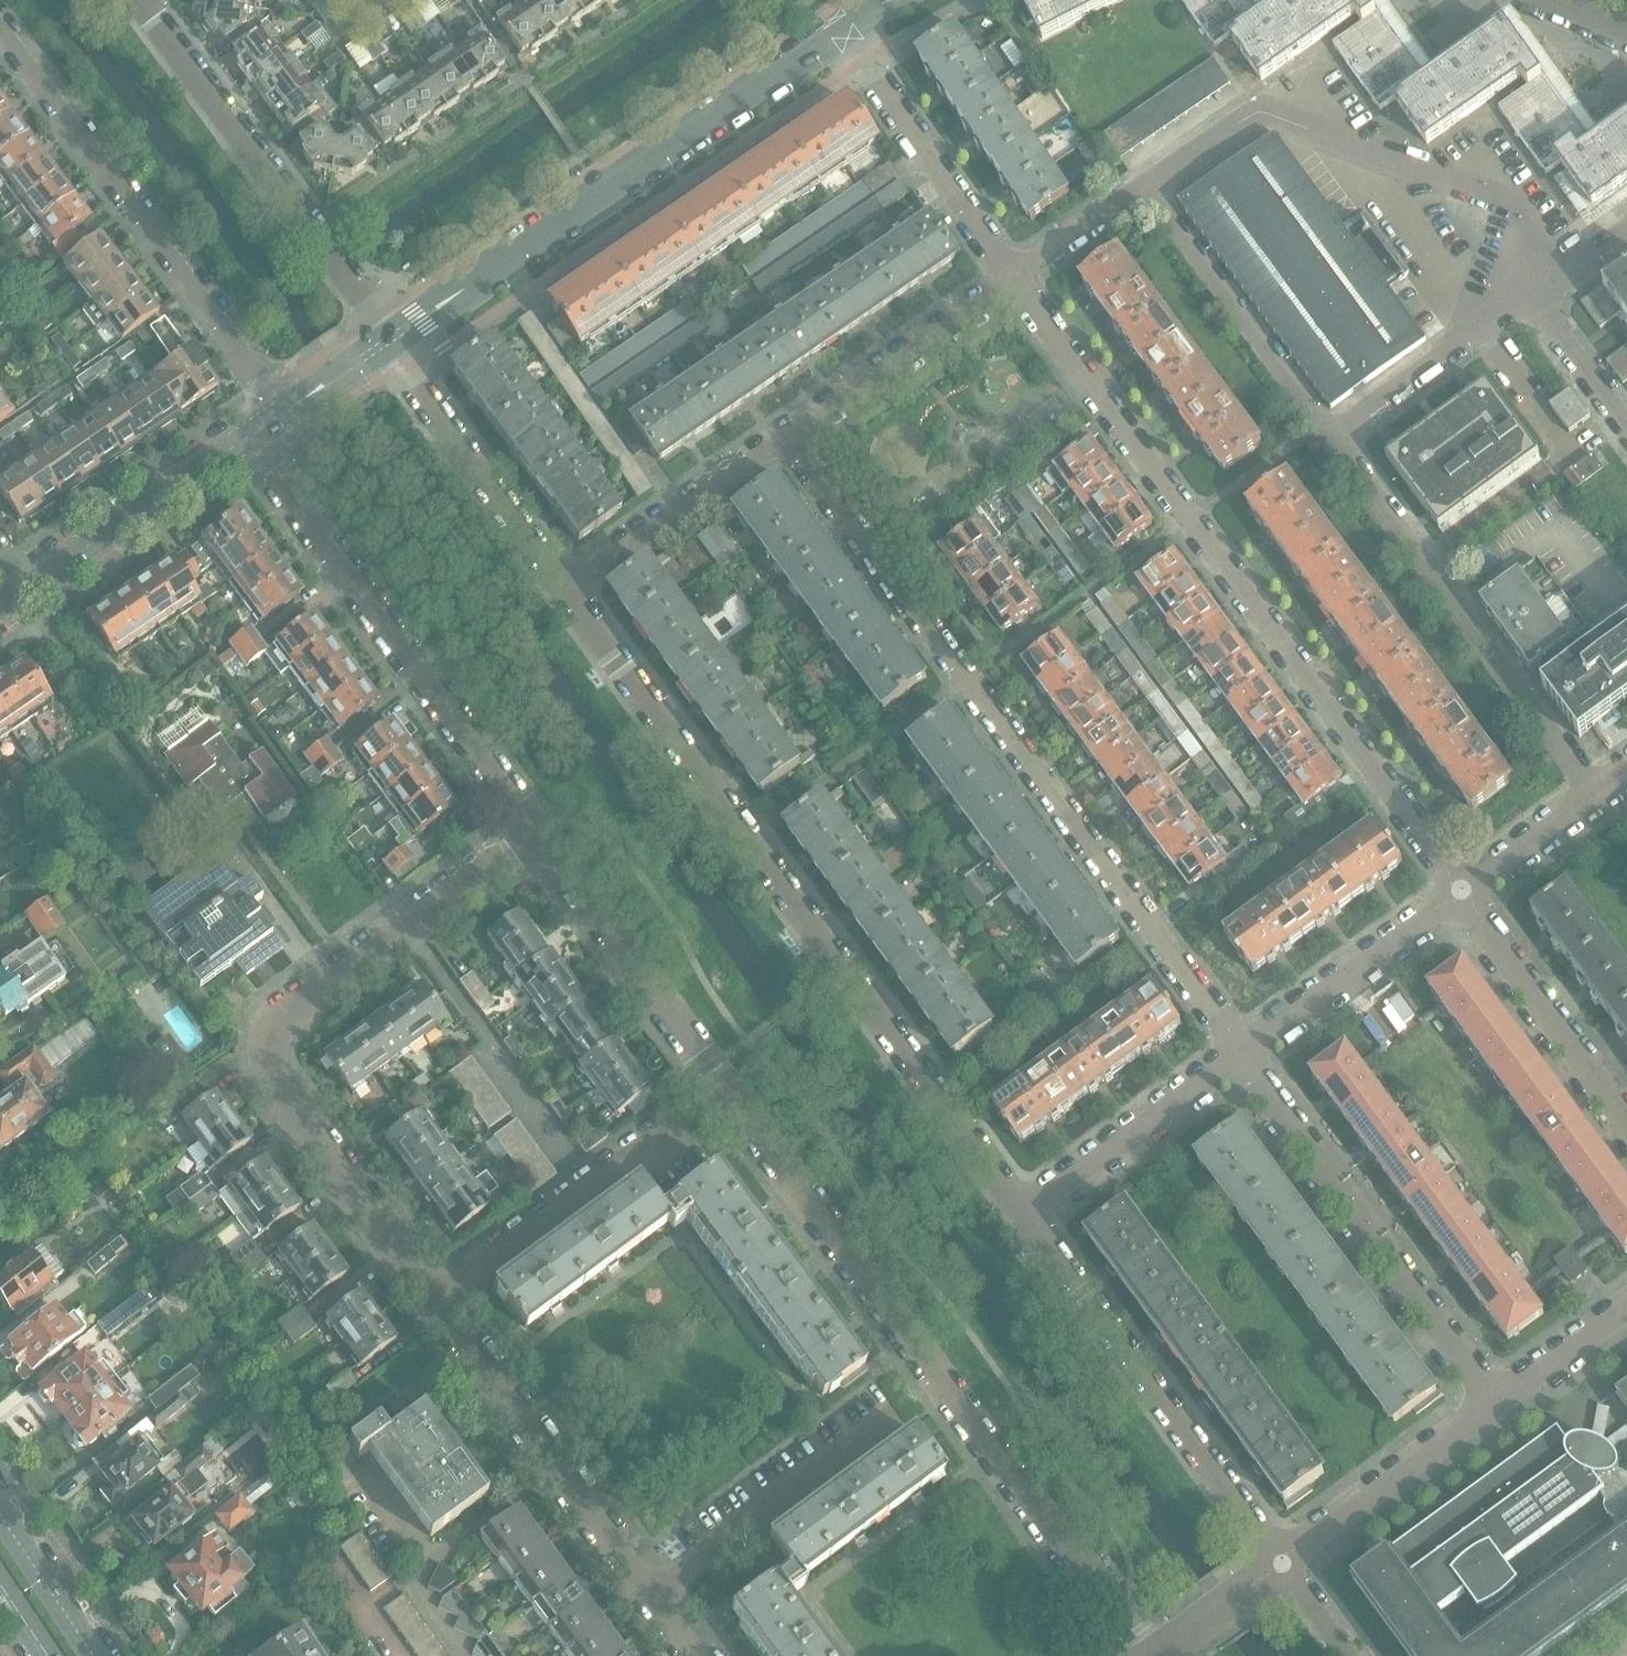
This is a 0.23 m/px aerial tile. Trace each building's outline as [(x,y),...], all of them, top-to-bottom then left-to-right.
[(258,0),(207,0),(207,2),(255,9),(256,1),(258,0)] [(341,5),(338,0),(324,0),(333,11),(341,5)] [(458,2),(457,0),(445,0),(451,8),(459,3),(458,2)] [(562,27),(543,0),(526,0),(518,6),(544,44),(557,35),(554,32),(562,27)] [(572,0),(543,0),(562,27),(568,22),(571,26),(583,17),(572,0)] [(601,0),(572,0),(583,17),(596,8),(594,5),(601,0)] [(1028,24),(1034,21),(1043,38),(1117,0),(1015,0),(1028,24)] [(1212,41),(1242,18),(1254,10),(1247,0),(1183,0),(1212,41)] [(1242,18),(1212,41),(1215,45),(1230,36),(1261,80),(1355,14),(1363,24),(1373,15),(1363,0),(1291,0),(1250,29),(1242,18)] [(254,17),(255,9),(207,2),(204,21),(215,36),(218,33),(225,42),(228,40),(232,46),(260,25),(254,17)] [(531,52),(544,44),(518,6),(497,20),(521,55),(529,49),(531,52)] [(419,30),(428,24),(417,8),(409,14),(419,30)] [(1334,45),(1352,70),(1397,38),(1393,33),(1390,35),(1386,30),(1388,29),(1376,13),(1373,15),(1363,24),(1334,45)] [(411,35),(419,30),(409,14),(400,20),(411,35)] [(307,42),(322,30),(316,23),(301,34),(307,42)] [(267,28),(264,30),(260,25),(232,46),(237,51),(233,54),(239,61),(236,64),(245,76),(282,48),(267,28)] [(994,82),(975,55),(957,29),(955,30),(956,30),(921,54),(920,54),(919,55),(955,108),(994,82)] [(1415,92),(1408,82),(1377,105),(1380,110),(1396,99),(1427,143),(1521,77),(1529,88),(1539,78),(1514,43),(1516,41),(1508,30),(1506,32),(1504,29),(1415,92)] [(496,72),(504,67),(480,32),(459,46),(485,84),(498,75),(496,72)] [(380,56),(388,51),(377,35),(369,41),(380,56)] [(1407,52),(1397,38),(1352,70),(1377,105),(1408,82),(1419,74),(1409,59),(1408,59),(1404,54),(1407,52)] [(372,62),(380,56),(369,41),(361,47),(372,62)] [(473,93),(485,84),(459,46),(440,59),(463,94),(470,89),(473,93)] [(263,93),(297,67),(282,48),(245,76),(254,88),(257,86),(263,93)] [(329,72),(344,61),(339,53),(324,64),(329,72)] [(1213,58),(1201,66),(1219,92),(1230,84),(1213,58)] [(456,99),(463,94),(440,59),(420,73),(446,111),(459,102),(456,99)] [(1208,99),(1219,92),(1201,66),(1191,73),(1208,99)] [(274,114),(311,86),(297,67),(263,93),(268,99),(265,102),(274,114)] [(433,120),(446,111),(420,73),(400,86),(424,121),(431,116),(433,120)] [(1197,106),(1208,99),(1191,73),(1180,81),(1197,106)] [(1500,109),(1542,169),(1574,145),(1585,137),(1574,122),(1573,123),(1569,118),(1572,116),(1559,96),(1556,99),(1552,93),(1553,93),(1542,76),(1539,78),(1529,88),(1500,109)] [(1035,80),(1027,86),(1035,95),(1042,90),(1035,80)] [(1186,114),(1197,106),(1180,81),(1169,88),(1186,114)] [(311,86),(274,114),(283,126),(286,124),(292,132),(295,129),(299,135),(327,115),(336,108),(317,82),(311,86)] [(1030,134),(1012,108),(994,82),(955,108),(991,160),(1030,134)] [(417,126),(424,121),(400,86),(380,100),(407,138),(419,129),(417,126)] [(1176,121),(1186,114),(1169,88),(1158,96),(1176,121)] [(1158,96),(1147,103),(1165,129),(1176,121),(1158,96)] [(874,143),(844,99),(784,140),(814,184),(874,143)] [(11,118),(3,108),(4,105),(0,100),(0,127),(11,118)] [(348,111),(350,101),(344,100),(342,110),(348,111)] [(394,146),(407,138),(380,100),(361,113),(363,116),(356,121),(375,149),(382,145),(384,149),(392,143),(394,146)] [(1154,136),(1165,129),(1147,103),(1136,111),(1154,136)] [(1143,143),(1154,136),(1136,111),(1126,118),(1143,143)] [(339,124),(334,123),(327,115),(299,135),(303,141),(300,143),(306,152),(303,154),(313,170),(330,173),(339,124)] [(26,138),(24,136),(25,133),(19,125),(16,124),(11,118),(0,127),(0,157),(26,138)] [(1132,151),(1143,143),(1126,118),(1115,125),(1132,151)] [(369,154),(375,149),(356,121),(350,126),(339,124),(330,173),(350,176),(365,166),(363,163),(372,157),(369,154)] [(1574,145),(1542,169),(1546,174),(1562,163),(1583,193),(1580,195),(1588,206),(1591,204),(1593,207),(1609,195),(1608,194),(1614,190),(1616,194),(1626,186),(1625,182),(1626,181),(1626,123),(1581,156),(1574,145)] [(1121,159),(1132,151),(1115,125),(1104,133),(1121,159)] [(1071,194),(1030,134),(991,160),(1033,221),(1035,219),(1035,218),(1068,196),(1069,196),(1071,194)] [(1179,201),(1236,279),(1331,211),(1275,135),(1179,201)] [(4,187),(13,181),(42,159),(35,150),(36,147),(30,140),(27,140),(26,138),(0,157),(0,191),(4,187)] [(754,225),(813,185),(814,184),(784,140),(724,181),(754,225)] [(1086,143),(1078,148),(1087,162),(1095,156),(1098,155),(1089,141),(1086,143)] [(13,181),(4,187),(10,195),(20,208),(57,180),(55,177),(56,174),(50,166),(47,166),(42,159),(13,181)] [(889,165),(863,183),(871,194),(897,177),(889,165)] [(57,180),(20,208),(31,222),(35,228),(72,200),(66,192),(67,189),(62,182),(58,181),(57,180)] [(754,225),(724,181),(667,220),(697,264),(754,225)] [(901,182),(876,199),(883,210),(908,193),(901,182)] [(836,218),(871,194),(863,183),(829,207),(836,218)] [(847,234),(876,214),(883,210),(876,199),(840,224),(847,234)] [(35,228),(15,243),(20,250),(42,234),(52,248),(55,251),(47,257),(50,262),(58,256),(60,258),(60,259),(80,244),(82,243),(73,232),(88,220),(86,218),(87,215),(81,207),(78,207),(72,200),(35,228)] [(807,238),(836,218),(829,207),(800,227),(807,238)] [(1351,239),(1331,211),(1236,279),(1331,408),(1426,340),(1389,290),(1406,277),(1405,275),(1385,289),(1382,285),(1400,272),(1371,232),(1353,245),(1351,242),(1370,228),(1368,226),(1351,239)] [(954,258),(927,219),(865,261),(892,300),(954,258)] [(697,264),(667,220),(607,261),(637,305),(697,264)] [(819,254),(847,234),(840,224),(811,243),(819,254)] [(777,259),(807,238),(800,227),(769,248),(777,259)] [(84,248),(63,264),(78,283),(116,254),(108,243),(107,244),(101,236),(100,236),(84,248)] [(788,275),(819,254),(811,243),(780,264),(788,275)] [(748,278),(777,259),(769,248),(741,267),(748,278)] [(1107,311),(1144,283),(1120,250),(1082,277),(1107,311)] [(116,254),(78,283),(92,302),(129,274),(124,267),(125,266),(116,254)] [(578,346),(637,305),(607,261),(548,301),(561,320),(578,346)] [(892,300),(865,261),(806,302),(833,341),(892,300)] [(759,295),(788,275),(780,264),(752,284),(759,295)] [(1624,270),(1603,286),(1622,313),(1626,320),(1626,268),(1624,270)] [(92,302),(82,309),(96,328),(106,321),(145,292),(137,281),(135,282),(129,274),(92,302)] [(1146,364),(1184,337),(1144,283),(1107,311),(1146,364)] [(1611,320),(1622,313),(1603,286),(1592,294),(1611,320)] [(145,292),(106,321),(121,341),(134,331),(141,326),(153,317),(159,313),(152,305),(154,304),(145,292)] [(1600,328),(1611,320),(1592,294),(1581,302),(1600,328)] [(33,317),(41,311),(30,297),(22,303),(33,317)] [(703,298),(691,306),(696,314),(708,306),(703,298)] [(728,300),(724,303),(730,312),(734,309),(728,300)] [(833,341),(806,302),(749,341),(776,380),(833,341)] [(660,338),(696,314),(691,306),(689,303),(653,328),(660,338)] [(21,318),(15,310),(8,316),(14,323),(21,318)] [(0,313),(0,326),(9,319),(3,311),(0,313)] [(44,332),(52,326),(41,311),(33,317),(44,332)] [(550,345),(530,316),(517,324),(538,353),(550,345)] [(153,317),(141,326),(145,332),(149,330),(155,339),(172,363),(200,402),(211,394),(211,393),(219,387),(199,358),(194,362),(188,352),(164,320),(159,324),(153,317)] [(565,355),(578,346),(561,320),(547,329),(565,355)] [(671,355),(699,336),(707,330),(700,320),(664,344),(671,355)] [(141,326),(134,331),(138,337),(144,346),(155,339),(149,330),(145,332),(141,326)] [(631,358),(660,338),(653,328),(623,348),(631,358)] [(61,355),(69,349),(59,335),(51,341),(61,355)] [(1185,417),(1223,390),(1184,337),(1146,364),(1185,417)] [(716,421),(775,380),(776,380),(749,341),(689,382),(716,421)] [(533,400),(491,343),(490,342),(473,354),(472,354),(468,357),(468,358),(452,370),(494,428),(533,400)] [(121,362),(136,351),(130,343),(115,353),(121,362)] [(642,375),(671,355),(664,344),(635,364),(642,375)] [(570,373),(550,345),(538,353),(558,382),(570,373)] [(1626,364),(1626,346),(1606,361),(1615,373),(1626,364)] [(588,388),(631,358),(623,348),(581,377),(588,388)] [(72,370),(81,364),(69,349),(61,355),(72,370)] [(97,378),(112,368),(106,360),(91,370),(97,378)] [(172,363),(153,376),(179,415),(187,409),(188,410),(200,402),(172,363)] [(642,375),(635,364),(592,394),(599,404),(642,375)] [(1626,382),(1626,364),(1615,373),(1623,384),(1626,382)] [(82,389),(97,378),(91,370),(76,380),(82,389)] [(590,402),(570,373),(558,382),(578,411),(590,402)] [(153,376),(133,389),(160,429),(172,421),(171,420),(179,415),(153,376)] [(716,421),(689,382),(631,422),(648,447),(658,461),(716,421)] [(1440,530),(1539,456),(1486,385),(1387,458),(1440,530)] [(57,405),(72,395),(67,387),(51,397),(57,405)] [(133,389),(113,403),(139,442),(148,436),(149,437),(160,429),(133,389)] [(1263,444),(1242,416),(1223,390),(1185,417),(1225,472),(1263,444)] [(1569,434),(1591,419),(1572,393),(1550,407),(1569,434)] [(57,405),(51,397),(37,407),(42,416),(57,405)] [(575,457),(538,407),(533,400),(494,428),(536,485),(575,457)] [(6,419),(7,419),(11,416),(5,409),(0,401),(0,423),(6,419)] [(610,431),(590,402),(578,411),(598,440),(610,431)] [(113,403),(94,416),(121,456),(133,448),(132,447),(139,442),(113,403)] [(18,432),(33,422),(28,413),(13,424),(18,432)] [(94,416),(74,430),(78,437),(100,469),(108,463),(109,464),(121,456),(94,416)] [(635,456),(648,447),(631,422),(618,431),(635,456)] [(18,432),(13,424),(0,432),(0,437),(3,442),(18,432)] [(1093,439),(1085,429),(1041,461),(1049,472),(1048,473),(1062,492),(1071,486),(1106,460),(1092,441),(1093,439)] [(74,430),(54,444),(78,479),(81,483),(93,475),(92,474),(100,469),(78,437),(74,430)] [(54,444),(34,457),(61,496),(69,490),(70,491),(81,483),(78,479),(54,444)] [(34,457),(15,471),(42,510),(54,502),(53,501),(61,496),(34,457)] [(617,514),(576,458),(575,457),(536,485),(578,542),(595,529),(595,530),(600,527),(600,526),(617,514)] [(1576,491),(1603,471),(1593,457),(1566,477),(1576,491)] [(650,489),(630,460),(618,468),(638,497),(650,489)] [(1086,506),(1121,480),(1106,460),(1071,486),(1086,506)] [(0,481),(0,492),(21,523),(30,517),(31,518),(42,510),(15,471),(0,481)] [(1326,526),(1288,474),(1248,503),(1286,555),(1326,526)] [(834,553),(811,521),(809,519),(810,518),(804,509),(803,510),(779,478),(736,509),(791,584),(834,553)] [(1039,507),(1023,485),(1018,478),(1008,485),(1013,492),(1028,512),(1031,513),(1033,514),(1043,507),(1042,504),(1039,507)] [(1101,527),(1136,501),(1121,480),(1086,506),(1101,527)] [(1028,512),(1013,492),(1003,500),(1018,520),(1015,523),(1017,524),(1027,516),(1026,515),(1028,512)] [(1118,549),(1153,524),(1136,501),(1101,527),(1118,549)] [(1047,534),(1058,526),(1043,507),(1033,514),(1047,534)] [(977,524),(982,521),(974,510),(950,527),(958,538),(942,550),(956,569),(991,543),(977,524)] [(183,555),(172,563),(186,584),(197,576),(197,575),(213,563),(228,552),(233,550),(236,548),(239,544),(253,533),(248,526),(249,523),(244,516),(240,516),(239,513),(215,531),(211,530),(205,535),(204,538),(198,543),(192,547),(191,549),(197,558),(189,563),(183,555)] [(1031,544),(1042,537),(1027,516),(1017,524),(1031,544)] [(1063,555),(1073,547),(1058,526),(1047,534),(1063,555)] [(1363,577),(1347,555),(1326,526),(1286,555),(1324,606),(1363,577)] [(713,557),(725,549),(711,530),(699,538),(713,557)] [(228,552),(213,563),(227,583),(228,583),(243,572),(247,570),(251,568),(253,564),(268,554),(268,553),(262,546),(263,542),(259,536),(255,535),(253,533),(239,544),(236,548),(233,550),(228,552)] [(1047,565),(1058,557),(1042,537),(1031,544),(1047,565)] [(970,589),(1006,563),(991,543),(956,569),(953,571),(960,581),(963,579),(970,589)] [(1079,576),(1089,569),(1073,547),(1063,555),(1079,576)] [(859,583),(856,579),(852,575),(851,576),(834,553),(791,584),(832,639),(875,607),(858,584),(859,583)] [(1154,599),(1189,573),(1174,553),(1139,579),(1154,599)] [(243,572),(228,583),(242,603),(258,591),(262,590),(265,587),(268,584),(283,573),(277,565),(278,561),(273,556),(269,555),(268,554),(253,564),(251,568),(247,570),(243,572)] [(699,628),(657,572),(671,560),(668,555),(652,566),(652,565),(624,584),(621,581),(614,587),(616,590),(614,591),(662,655),(699,628)] [(1062,588),(1074,580),(1058,557),(1047,565),(1053,573),(1052,574),(1062,588)] [(1566,650),(1590,632),(1538,562),(1481,604),(1532,672),(1539,667),(1564,648),(1566,650)] [(154,575),(151,577),(161,592),(165,594),(167,598),(168,602),(179,618),(191,610),(197,619),(206,612),(199,604),(192,593),(186,584),(172,563),(164,568),(160,567),(154,571),(154,575)] [(986,610),(1022,584),(1006,563),(970,589),(971,590),(968,592),(975,601),(978,599),(986,610)] [(258,591),(242,603),(257,624),(297,594),(291,586),(293,582),(288,576),(285,576),(283,573),(268,584),(265,587),(262,590),(258,591)] [(1130,573),(1123,578),(1128,585),(1135,580),(1130,573)] [(1169,619),(1204,593),(1189,573),(1154,599),(1169,619)] [(133,589),(130,591),(140,606),(144,609),(146,612),(147,616),(159,632),(179,618),(168,602),(167,598),(165,594),(161,592),(151,577),(143,582),(140,580),(133,585),(133,589)] [(1401,627),(1385,605),(1363,577),(1324,606),(1361,656),(1401,627)] [(205,584),(192,593),(199,604),(213,594),(205,584)] [(1002,632),(1038,606),(1022,584),(986,610),(1002,632)] [(1112,599),(1110,600),(1103,590),(1094,596),(1101,606),(1101,607),(1117,628),(1127,620),(1112,599)] [(113,603),(110,605),(120,620),(123,622),(126,626),(127,630),(139,646),(159,632),(147,616),(146,612),(144,609),(140,606),(130,591),(123,596),(120,594),(113,600),(113,603)] [(1184,640),(1219,614),(1204,593),(1169,619),(1184,640)] [(92,617),(89,619),(106,643),(105,647),(110,654),(114,655),(118,661),(139,646),(127,630),(126,626),(123,622),(120,620),(110,605),(102,610),(98,609),(93,613),(92,617)] [(907,648),(900,639),(898,640),(875,607),(832,639),(885,710),(927,679),(905,649),(907,648)] [(1101,638),(1111,630),(1096,610),(1086,618),(1101,638)] [(1199,660),(1234,634),(1219,614),(1184,640),(1199,660)] [(266,650),(263,652),(278,673),(288,666),(330,635),(321,622),(318,623),(312,616),(272,645),(272,646),(266,650)] [(1142,640),(1141,639),(1127,620),(1117,628),(1132,648),(1142,640)] [(1438,678),(1401,627),(1361,656),(1399,707),(1438,678)] [(1576,665),(1566,650),(1564,648),(1539,667),(1550,682),(1543,688),(1580,738),(1594,728),(1609,749),(1612,748),(1613,749),(1626,739),(1626,719),(1620,710),(1626,705),(1626,627),(1576,665)] [(738,681),(717,653),(699,628),(662,655),(701,709),(738,681)] [(208,629),(205,641),(211,643),(212,643),(214,630),(208,629)] [(227,651),(215,660),(220,667),(237,655),(258,639),(250,629),(229,644),(232,648),(227,651)] [(1068,630),(1025,662),(1039,682),(1075,656),(1083,651),(1068,630)] [(1116,658),(1126,651),(1111,630),(1101,638),(1116,658)] [(1214,681),(1249,654),(1234,634),(1199,660),(1214,681)] [(330,635),(288,666),(303,688),(346,657),(330,635)] [(258,639),(237,655),(245,666),(263,652),(266,650),(258,639)] [(1157,661),(1156,660),(1142,640),(1132,648),(1147,668),(1157,661)] [(217,644),(212,643),(211,643),(209,654),(215,655),(217,644)] [(186,669),(196,662),(186,648),(176,656),(186,669)] [(1131,679),(1141,671),(1126,651),(1116,658),(1131,679)] [(1228,700),(1264,674),(1249,654),(1214,681),(1228,700)] [(1052,705),(1090,677),(1075,656),(1039,682),(1050,697),(1048,699),(1052,705)] [(346,657),(303,688),(319,709),(362,678),(346,657)] [(1172,681),(1171,680),(1157,661),(1147,668),(1162,689),(1172,681)] [(11,672),(4,677),(13,689),(14,693),(16,697),(20,700),(32,717),(52,703),(49,698),(50,694),(45,687),(41,686),(25,662),(23,664),(19,662),(12,667),(11,672)] [(199,669),(205,678),(214,670),(208,662),(199,669)] [(808,667),(800,672),(817,695),(824,689),(808,667)] [(173,668),(161,676),(166,682),(177,674),(173,668)] [(1146,699),(1156,691),(1141,671),(1131,679),(1146,699)] [(1243,721),(1278,694),(1264,674),(1228,700),(1243,721)] [(11,731),(32,717),(20,700),(16,697),(14,693),(13,689),(4,677),(3,678),(0,677),(0,715),(11,731)] [(1105,697),(1090,678),(1090,677),(1052,705),(1054,708),(1057,706),(1065,717),(1062,719),(1066,725),(1105,697)] [(362,678),(319,709),(329,723),(323,727),(329,736),(376,702),(370,693),(372,692),(362,678)] [(1437,759),(1476,730),(1438,678),(1399,707),(1437,759)] [(739,760),(776,733),(738,681),(701,709),(739,760)] [(1187,702),(1186,700),(1172,681),(1162,689),(1177,709),(1187,702)] [(128,686),(120,692),(130,706),(139,700),(128,686)] [(1161,719),(1171,712),(1156,691),(1146,699),(1161,719)] [(1258,740),(1293,714),(1278,694),(1243,721),(1258,740)] [(1081,746),(1120,718),(1105,697),(1066,725),(1069,729),(1072,727),(1080,737),(1077,740),(1081,746)] [(266,710),(259,701),(250,708),(257,717),(266,710)] [(1203,723),(1201,721),(1187,702),(1177,709),(1192,731),(1203,723)] [(215,731),(210,723),(197,706),(157,735),(170,754),(165,757),(166,759),(167,758),(187,786),(186,786),(187,788),(197,781),(220,812),(244,794),(263,820),(265,818),(264,818),(296,795),(296,796),(298,795),(264,749),(263,750),(264,751),(252,760),(251,758),(250,760),(250,761),(242,767),(219,736),(226,730),(222,725),(215,731)] [(976,742),(973,738),(970,734),(969,735),(950,710),(909,740),(951,797),(992,766),(975,743),(976,742)] [(1176,740),(1186,732),(1171,712),(1161,719),(1176,740)] [(1273,761),(1308,735),(1293,714),(1258,740),(1273,761)] [(11,731),(0,715),(0,739),(11,731)] [(1135,738),(1120,718),(1081,746),(1084,749),(1087,747),(1095,758),(1092,760),(1096,766),(1135,738)] [(50,725),(45,728),(41,721),(37,723),(47,739),(56,733),(50,725)] [(391,722),(350,753),(367,775),(410,743),(399,729),(397,730),(391,722)] [(1217,742),(1216,741),(1203,723),(1192,731),(1207,750),(1217,742)] [(275,741),(285,734),(278,726),(269,733),(275,741)] [(1513,780),(1497,758),(1476,730),(1437,759),(1474,809),(1513,780)] [(1191,760),(1201,753),(1186,732),(1176,740),(1191,760)] [(811,752),(797,761),(776,733),(739,760),(765,795),(802,768),(801,767),(815,757),(811,752)] [(1288,782),(1324,756),(1308,735),(1273,761),(1288,782)] [(1111,786),(1149,758),(1135,738),(1096,766),(1099,770),(1102,768),(1110,779),(1108,781),(1111,786)] [(311,766),(332,750),(325,739),(303,756),(311,766)] [(22,746),(28,755),(37,750),(30,740),(22,746)] [(1232,763),(1231,761),(1217,742),(1207,750),(1222,770),(1232,763)] [(410,743),(367,775),(382,796),(425,764),(410,743)] [(340,760),(332,750),(311,766),(318,777),(340,760)] [(1206,780),(1216,773),(1201,753),(1191,760),(1206,780)] [(1319,794),(1340,778),(1324,756),(1288,782),(1303,802),(1285,816),(1294,828),(1326,804),(1319,794)] [(1126,806),(1164,778),(1149,758),(1111,786),(1114,790),(1117,788),(1125,799),(1122,801),(1126,806)] [(20,763),(8,771),(17,783),(20,781),(22,780),(28,775),(20,763)] [(1247,783),(1247,782),(1232,763),(1222,770),(1237,791),(1247,783)] [(425,764),(382,796),(398,817),(441,785),(425,764)] [(1018,799),(1014,794),(1012,791),(1011,792),(992,766),(951,797),(993,854),(1034,823),(1017,799),(1018,799)] [(866,772),(854,781),(873,808),(886,799),(866,772)] [(1221,801),(1231,793),(1216,773),(1206,780),(1221,801)] [(1179,798),(1165,779),(1164,778),(1126,806),(1129,810),(1132,808),(1140,819),(1137,821),(1141,826),(1179,798)] [(1252,811),(1262,803),(1247,783),(1237,791),(1252,811)] [(398,817),(386,825),(396,839),(393,841),(398,849),(403,845),(414,838),(455,808),(449,800),(451,798),(441,785),(398,817)] [(868,858),(830,807),(844,797),(840,791),(826,802),(825,801),(789,828),(831,885),(868,858)] [(1236,821),(1246,813),(1231,793),(1221,801),(1236,821)] [(1194,818),(1179,798),(1141,826),(1144,830),(1147,828),(1155,839),(1152,841),(1156,847),(1194,818)] [(201,838),(210,831),(199,815),(189,821),(201,838)] [(1209,839),(1195,820),(1194,818),(1156,847),(1158,850),(1161,848),(1170,860),(1167,862),(1171,867),(1209,839)] [(1037,912),(1077,881),(1059,856),(1060,855),(1054,848),(1053,848),(1034,823),(993,854),(1037,912)] [(1403,863),(1392,849),(1394,848),(1390,843),(1389,844),(1374,824),(1324,861),(1353,900),(1374,885),(1375,887),(1382,882),(1380,880),(1403,863)] [(375,835),(370,829),(362,835),(367,841),(375,835)] [(1224,859),(1210,840),(1209,839),(1171,867),(1174,871),(1177,869),(1190,887),(1212,872),(1220,882),(1251,859),(1242,846),(1224,859)] [(12,848),(8,842),(0,848),(0,856),(12,848)] [(398,849),(381,862),(390,874),(412,857),(411,856),(403,845),(398,849)] [(909,915),(888,886),(868,858),(831,885),(873,942),(909,915)] [(132,893),(153,877),(141,860),(119,876),(132,893)] [(1353,900),(1324,861),(1274,897),(1303,937),(1325,921),(1326,923),(1333,918),(1331,916),(1353,900)] [(221,871),(209,880),(199,866),(198,867),(199,870),(186,879),(185,877),(184,878),(185,880),(172,890),(171,887),(169,888),(171,890),(158,900),(156,898),(155,899),(157,901),(144,910),(142,908),(141,909),(200,989),(236,962),(246,976),(287,946),(277,932),(272,935),(251,907),(261,899),(261,900),(263,899),(249,880),(247,881),(248,881),(238,888),(222,867),(220,869),(221,871)] [(968,880),(958,887),(976,912),(986,904),(968,880)] [(1103,914),(1098,907),(1096,904),(1095,905),(1077,881),(1037,912),(1079,969),(1120,939),(1102,914),(1103,914)] [(1608,938),(1567,883),(1567,882),(1531,909),(1571,964),(1608,938)] [(1303,937),(1274,897),(1245,918),(1225,933),(1240,954),(1238,955),(1241,960),(1243,959),(1253,973),(1275,956),(1277,959),(1283,954),(1282,952),(1303,937)] [(57,916),(48,903),(47,901),(25,916),(35,930),(57,916)] [(517,914),(487,937),(507,965),(504,967),(514,980),(550,955),(541,942),(539,944),(517,914)] [(951,971),(909,915),(873,942),(914,998),(951,971)] [(42,941),(64,926),(57,916),(35,930),(42,941)] [(1626,1006),(1626,964),(1608,938),(1571,964),(1611,1018),(1626,1006)] [(66,982),(42,947),(19,963),(18,960),(2,971),(3,972),(0,974),(0,1009),(4,1015),(15,1008),(19,1014),(66,982)] [(514,980),(511,982),(517,991),(522,987),(532,1002),(566,977),(550,955),(514,980)] [(1467,1041),(1504,1014),(1464,960),(1427,988),(1429,991),(1440,1005),(1419,1021),(1423,1027),(1445,1011),(1467,1041)] [(994,1030),(951,971),(914,998),(957,1057),(961,1054),(965,1060),(986,1045),(982,1039),(994,1030)] [(490,998),(490,997),(472,973),(460,982),(478,1007),(490,998)] [(566,977),(532,1002),(543,1016),(539,1019),(545,1028),(583,1000),(566,977)] [(421,986),(398,1003),(423,1037),(436,1028),(438,1031),(448,1024),(453,1032),(466,1022),(450,1000),(445,993),(444,992),(433,1001),(422,985),(421,986)] [(1127,1064),(1177,1028),(1183,1023),(1170,1005),(1168,1006),(1153,986),(1099,1025),(1127,1064)] [(482,1013),(494,1004),(490,998),(478,1007),(482,1013)] [(583,1000),(545,1028),(549,1033),(554,1040),(560,1035),(582,1064),(611,1043),(590,1013),(592,1012),(583,1000)] [(398,1003),(375,1020),(401,1055),(409,1049),(408,1048),(423,1037),(398,1003)] [(1611,1018),(1626,1040),(1626,1006),(1611,1018)] [(1507,1096),(1545,1069),(1504,1014),(1467,1041),(1507,1096)] [(99,1039),(84,1017),(35,1051),(32,1048),(0,1070),(0,1083),(5,1090),(0,1093),(0,1148),(2,1147),(4,1146),(5,1145),(6,1145),(7,1144),(8,1143),(9,1141),(36,1123),(38,1127),(42,1125),(44,1125),(45,1124),(47,1124),(48,1122),(49,1121),(49,1119),(48,1118),(47,1116),(46,1115),(45,1114),(26,1088),(34,1082),(37,1086),(42,1087),(51,1081),(52,1077),(49,1073),(99,1039)] [(375,1020),(352,1037),(377,1071),(391,1061),(392,1062),(401,1055),(375,1020)] [(1127,1064),(1099,1025),(1045,1065),(1073,1104),(1127,1064)] [(352,1037),(325,1056),(353,1095),(365,1087),(362,1082),(375,1073),(377,1071),(352,1037)] [(511,1053),(519,1047),(511,1037),(503,1042),(511,1053)] [(582,1064),(576,1069),(581,1077),(585,1074),(596,1089),(630,1064),(613,1041),(611,1043),(582,1064)] [(1361,1064),(1351,1052),(1347,1046),(1310,1073),(1350,1126),(1387,1099),(1365,1070),(1387,1054),(1382,1048),(1361,1064)] [(524,1053),(522,1052),(519,1047),(511,1053),(516,1059),(524,1053)] [(455,1087),(477,1070),(469,1058),(446,1075),(455,1087)] [(630,1064),(596,1089),(607,1103),(602,1106),(605,1111),(599,1116),(604,1123),(611,1118),(649,1090),(630,1064)] [(1073,1104),(1045,1065),(991,1104),(1006,1124),(1004,1126),(1018,1144),(1073,1104)] [(1545,1148),(1583,1120),(1545,1069),(1507,1096),(1545,1148)] [(463,1097),(485,1081),(477,1070),(455,1087),(463,1097)] [(424,1086),(429,1082),(423,1075),(418,1078),(424,1086)] [(416,1092),(424,1086),(418,1078),(411,1084),(416,1092)] [(471,1108),(493,1091),(485,1081),(463,1097),(471,1108)] [(204,1102),(193,1086),(191,1084),(163,1104),(178,1124),(182,1122),(198,1143),(232,1118),(215,1094),(204,1102)] [(430,1089),(423,1094),(430,1104),(437,1099),(430,1089)] [(479,1119),(501,1102),(493,1091),(471,1108),(479,1119)] [(407,1124),(386,1140),(403,1163),(438,1137),(427,1122),(431,1119),(425,1110),(430,1107),(421,1094),(400,1109),(393,1115),(394,1117),(399,1113),(407,1124)] [(1389,1180),(1426,1153),(1387,1099),(1350,1126),(1389,1180)] [(558,1117),(566,1112),(558,1101),(550,1106),(558,1117)] [(487,1130),(509,1113),(501,1102),(479,1119),(487,1130)] [(395,1103),(388,1108),(392,1115),(393,1115),(400,1109),(397,1106),(395,1103)] [(570,1117),(566,1113),(566,1112),(558,1117),(562,1123),(570,1117)] [(250,1142),(232,1118),(198,1143),(186,1152),(196,1165),(195,1172),(197,1176),(179,1189),(188,1202),(210,1185),(204,1176),(250,1142)] [(1256,1148),(1246,1135),(1235,1120),(1212,1137),(1216,1143),(1196,1157),(1204,1168),(1236,1212),(1279,1180),(1263,1157),(1266,1155),(1259,1145),(1256,1148)] [(1586,1203),(1624,1175),(1583,1120),(1545,1148),(1586,1203)] [(501,1149),(524,1132),(515,1121),(492,1137),(501,1149)] [(585,1154),(607,1138),(598,1126),(576,1142),(585,1154)] [(509,1160),(531,1143),(524,1132),(501,1149),(509,1160)] [(438,1137),(403,1163),(420,1186),(457,1158),(450,1147),(447,1149),(438,1137)] [(517,1170),(539,1154),(531,1143),(509,1160),(517,1170)] [(1429,1234),(1466,1207),(1426,1153),(1389,1180),(1429,1234)] [(525,1181),(547,1164),(539,1154),(517,1170),(524,1180),(525,1181)] [(457,1158),(420,1186),(436,1208),(471,1183),(459,1167),(463,1165),(457,1158)] [(281,1184),(263,1161),(217,1195),(210,1185),(188,1202),(197,1214),(219,1197),(235,1218),(281,1184)] [(523,1201),(556,1176),(547,1164),(525,1181),(524,1180),(514,1188),(523,1201)] [(637,1181),(609,1202),(640,1244),(668,1224),(672,1229),(689,1217),(696,1226),(738,1194),(717,1166),(675,1197),(676,1198),(672,1201),(671,1200),(667,1203),(663,1206),(663,1207),(659,1210),(637,1181)] [(1626,1254),(1626,1180),(1624,1175),(1586,1203),(1607,1232),(1577,1254),(1572,1247),(1554,1260),(1559,1267),(1528,1290),(1505,1259),(1468,1287),(1507,1340),(1544,1313),(1532,1296),(1564,1273),(1572,1284),(1589,1271),(1581,1260),(1611,1238),(1625,1255),(1626,1254)] [(112,1177),(94,1192),(100,1198),(117,1184),(112,1177)] [(1299,1199),(1295,1201),(1279,1180),(1236,1212),(1276,1265),(1318,1233),(1302,1210),(1305,1207),(1299,1199)] [(471,1183),(436,1208),(454,1232),(493,1203),(485,1193),(481,1196),(471,1183)] [(298,1208),(281,1184),(235,1218),(251,1241),(229,1258),(236,1268),(259,1251),(252,1242),(298,1208)] [(738,1194),(696,1226),(738,1283),(780,1251),(762,1227),(764,1226),(760,1221),(757,1217),(755,1218),(738,1194)] [(609,1202),(551,1244),(583,1286),(601,1273),(606,1269),(609,1272),(613,1268),(618,1265),(616,1262),(622,1257),(640,1244),(609,1202)] [(1180,1274),(1138,1219),(1129,1206),(1111,1219),(1108,1214),(1084,1231),(1098,1250),(1110,1265),(1106,1268),(1113,1278),(1117,1275),(1139,1305),(1180,1274)] [(1468,1287),(1505,1259),(1466,1207),(1429,1234),(1468,1287)] [(295,1276),(329,1250),(312,1227),(273,1255),(280,1264),(284,1261),(295,1276)] [(1338,1251),(1334,1254),(1318,1233),(1276,1265),(1315,1318),(1357,1286),(1341,1264),(1345,1261),(1338,1251)] [(115,1257),(126,1247),(120,1240),(87,1266),(97,1276),(118,1260),(115,1257)] [(64,1272),(41,1244),(17,1263),(9,1263),(3,1268),(2,1276),(0,1278),(0,1302),(6,1306),(15,1319),(58,1286),(53,1281),(64,1272)] [(551,1244),(494,1286),(525,1328),(544,1314),(549,1311),(551,1314),(552,1313),(556,1310),(561,1306),(559,1304),(565,1299),(583,1286),(551,1244)] [(309,1303),(347,1274),(329,1250),(295,1276),(305,1290),(301,1293),(309,1303)] [(244,1279),(267,1263),(259,1251),(236,1268),(244,1279)] [(780,1251),(738,1283),(780,1340),(822,1309),(804,1284),(806,1283),(802,1278),(799,1274),(797,1275),(780,1251)] [(1187,1371),(1229,1341),(1180,1274),(1139,1305),(1158,1332),(1155,1334),(1162,1344),(1165,1341),(1187,1371)] [(1377,1305),(1373,1308),(1357,1286),(1315,1318),(1354,1371),(1397,1340),(1380,1317),(1384,1314),(1377,1305)] [(107,1338),(150,1305),(141,1293),(99,1326),(107,1338)] [(344,1343),(379,1317),(360,1293),(322,1321),(329,1331),(333,1328),(344,1343)] [(73,1315),(65,1322),(54,1308),(38,1321),(36,1318),(23,1328),(25,1331),(11,1342),(10,1345),(18,1354),(20,1355),(23,1358),(22,1360),(30,1370),(34,1371),(48,1360),(49,1361),(62,1351),(60,1348),(85,1329),(73,1315)] [(308,1318),(301,1309),(301,1308),(278,1325),(285,1334),(308,1318)] [(822,1309),(780,1340),(822,1397),(841,1382),(844,1387),(867,1370),(846,1341),(847,1340),(844,1335),(840,1331),(839,1332),(822,1309)] [(357,1369),(395,1340),(379,1317),(344,1343),(354,1357),(350,1359),(357,1369)] [(316,1329),(315,1327),(308,1318),(285,1334),(293,1346),(316,1329)] [(1416,1358),(1412,1360),(1397,1340),(1354,1371),(1394,1425),(1414,1411),(1417,1415),(1440,1398),(1420,1370),(1423,1368),(1416,1358)] [(1242,1445),(1283,1414),(1229,1341),(1187,1371),(1208,1399),(1204,1402),(1211,1411),(1215,1408),(1242,1445)] [(93,1365),(92,1366),(84,1356),(69,1368),(66,1365),(53,1376),(55,1379),(40,1391),(40,1393),(39,1397),(44,1404),(49,1403),(51,1405),(52,1404),(64,1420),(114,1380),(102,1365),(96,1369),(93,1365)] [(190,1367),(149,1399),(158,1411),(188,1387),(199,1379),(190,1367)] [(334,1401),(356,1384),(348,1373),(326,1389),(334,1401)] [(120,1399),(125,1395),(114,1380),(64,1420),(75,1434),(73,1435),(74,1437),(72,1441),(78,1448),(84,1448),(85,1450),(100,1438),(102,1440),(116,1429),(114,1427),(130,1414),(121,1403),(123,1402),(120,1399)] [(1616,1393),(1626,1408),(1626,1384),(1616,1393)] [(158,1411),(147,1420),(154,1430),(196,1397),(188,1387),(158,1411)] [(264,1426),(276,1417),(265,1403),(253,1413),(264,1426)] [(299,1403),(286,1411),(296,1425),(309,1416),(299,1403)] [(384,1404),(385,1404),(384,1403),(369,1415),(370,1415),(377,1425),(348,1446),(357,1460),(368,1452),(430,1538),(487,1496),(423,1409),(400,1426),(384,1404)] [(1610,1408),(1597,1406),(1591,1437),(1592,1437),(1593,1436),(1603,1438),(1610,1408)] [(1309,1487),(1327,1474),(1283,1414),(1242,1445),(1257,1465),(1253,1468),(1260,1478),(1264,1475),(1289,1510),(1313,1493),(1309,1487)] [(1607,1440),(1610,1444),(1616,1449),(1626,1440),(1626,1426),(1607,1440)] [(918,1436),(917,1438),(911,1431),(854,1473),(886,1517),(915,1496),(944,1475),(924,1447),(926,1446),(918,1436)] [(1575,1445),(1575,1447),(1575,1450),(1575,1454),(1558,1431),(1390,1556),(1389,1554),(1353,1581),(1408,1655),(1541,1655),(1626,1593),(1626,1478),(1618,1473),(1621,1471),(1623,1468),(1624,1467),(1624,1465),(1624,1462),(1624,1460),(1622,1457),(1619,1452),(1616,1449),(1613,1446),(1610,1444),(1606,1442),(1603,1440),(1599,1439),(1596,1438),(1592,1437),(1591,1437),(1588,1437),(1585,1437),(1582,1438),(1580,1439),(1578,1441),(1576,1442),(1575,1445)] [(138,1442),(101,1471),(112,1485),(110,1487),(108,1488),(117,1500),(157,1469),(158,1470),(164,1478),(170,1474),(181,1465),(174,1456),(164,1463),(144,1437),(138,1442)] [(178,1484),(134,1520),(134,1521),(142,1532),(140,1534),(140,1535),(148,1546),(152,1544),(153,1546),(178,1526),(179,1527),(189,1520),(188,1518),(194,1514),(185,1503),(205,1487),(196,1475),(211,1463),(225,1452),(215,1441),(201,1452),(184,1465),(182,1467),(181,1465),(170,1474),(178,1484)] [(858,1538),(886,1517),(854,1473),(796,1515),(829,1559),(858,1538)] [(248,1510),(279,1485),(271,1474),(239,1499),(237,1497),(211,1518),(225,1535),(251,1515),(248,1510)] [(498,1560),(536,1532),(518,1508),(481,1537),(498,1560)] [(801,1580),(829,1559),(796,1515),(768,1537),(791,1568),(787,1571),(785,1569),(782,1571),(780,1572),(777,1575),(778,1577),(774,1580),(772,1578),(730,1608),(742,1624),(738,1627),(748,1641),(794,1607),(787,1598),(805,1586),(801,1580)] [(514,1582),(552,1554),(536,1532),(498,1560),(514,1582)] [(348,1560),(368,1545),(361,1534),(340,1549),(348,1560)] [(210,1560),(224,1549),(213,1536),(201,1545),(199,1543),(194,1547),(195,1550),(172,1569),(171,1576),(180,1586),(186,1588),(191,1593),(190,1600),(199,1610),(204,1611),(207,1609),(214,1618),(246,1592),(239,1584),(251,1574),(236,1557),(219,1571),(210,1560)] [(355,1571),(376,1555),(368,1545),(348,1560),(355,1571)] [(531,1604),(569,1577),(552,1554),(514,1582),(531,1604)] [(363,1581),(383,1566),(376,1555),(355,1571),(363,1581)] [(391,1577),(387,1571),(383,1566),(363,1581),(370,1592),(391,1577)] [(456,1581),(449,1571),(439,1566),(428,1588),(439,1594),(456,1581)] [(548,1628),(586,1600),(569,1577),(531,1604),(548,1628)] [(460,1619),(470,1612),(454,1591),(444,1598),(439,1609),(460,1619)] [(392,1622),(412,1607),(404,1596),(384,1611),(392,1622)] [(603,1623),(593,1609),(586,1600),(548,1628),(565,1651),(603,1623)] [(400,1633),(419,1618),(412,1607),(392,1622),(400,1633)] [(807,1625),(794,1607),(748,1641),(759,1655),(830,1655),(818,1640),(820,1639),(816,1634),(813,1630),(811,1631),(807,1625)] [(485,1632),(471,1614),(470,1612),(460,1619),(454,1630),(473,1639),(485,1632)] [(407,1644),(427,1629),(419,1618),(400,1633),(407,1644)] [(611,1633),(603,1623),(565,1651),(569,1655),(607,1655),(621,1646),(611,1633)] [(415,1654),(435,1640),(427,1629),(407,1644),(415,1654)] [(298,1634),(298,1633),(264,1655),(313,1655),(298,1634)] [(489,1637),(478,1645),(473,1655),(475,1655),(503,1655),(489,1637)] [(443,1650),(435,1640),(415,1654),(416,1655),(435,1655),(443,1650)] [(622,1647),(621,1646),(607,1655),(629,1655),(627,1654),(622,1647)]
